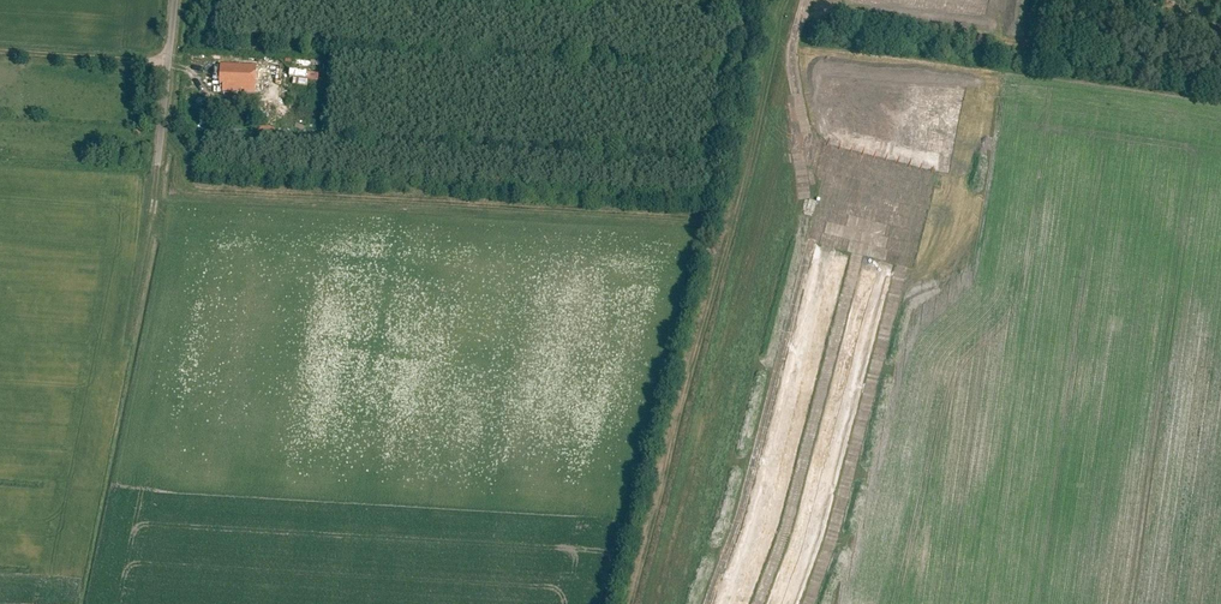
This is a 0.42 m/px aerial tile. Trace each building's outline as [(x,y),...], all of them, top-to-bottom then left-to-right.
[(214,66),(212,92),(248,94),(250,67),(214,66)]
